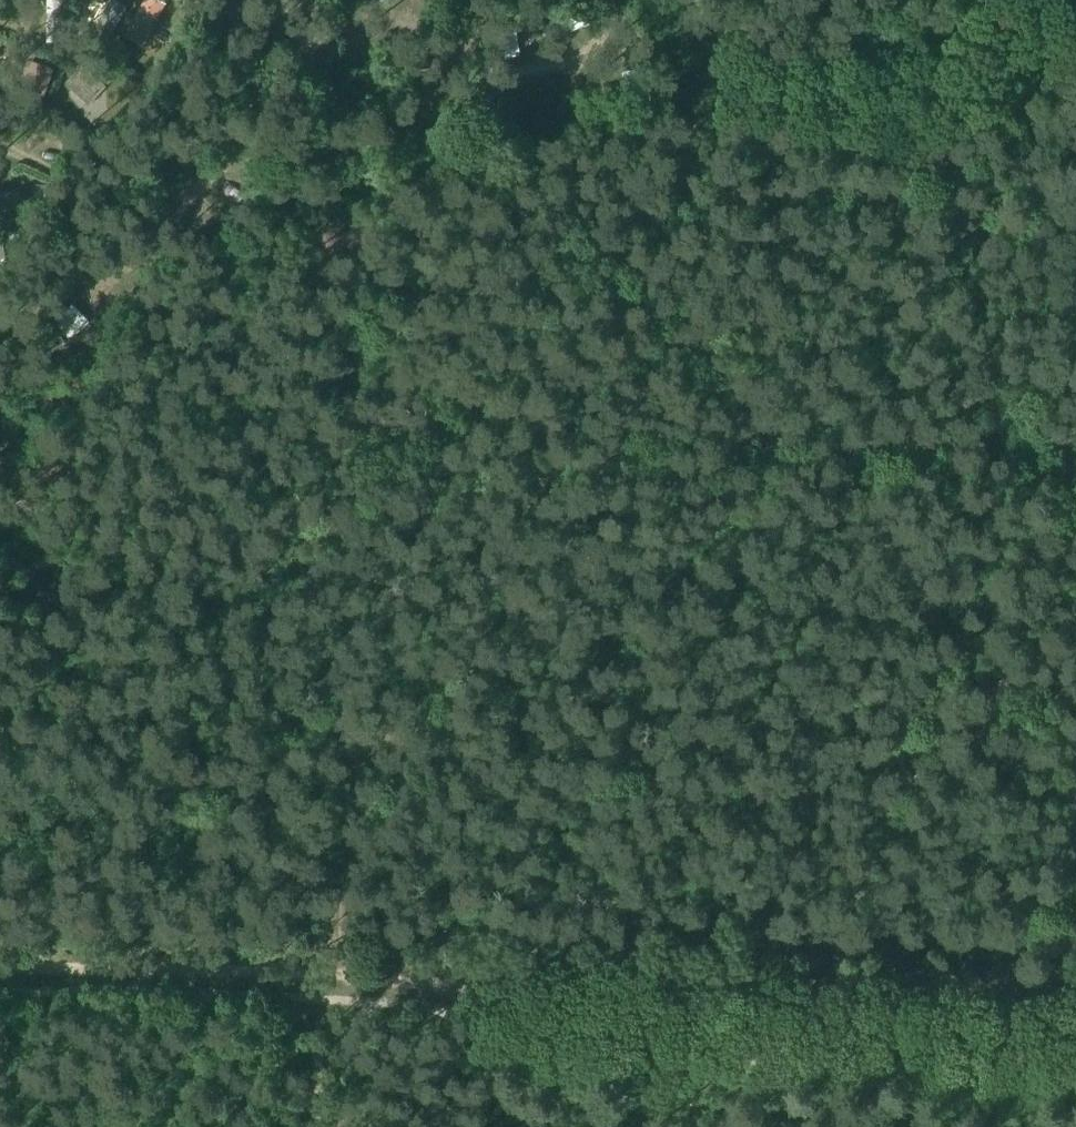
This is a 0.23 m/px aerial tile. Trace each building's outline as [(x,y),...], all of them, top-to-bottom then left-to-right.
[(10,40),(13,41),(19,43),(65,58),(68,43),(75,7),(76,0),(19,0),(10,40)] [(68,43),(107,59),(111,61),(135,0),(76,0),(75,7),(68,43)] [(111,61),(166,85),(196,5),(190,2),(187,0),(135,0),(111,61)] [(11,100),(41,111),(47,113),(65,58),(19,43),(13,41),(10,40),(0,37),(0,90),(11,100)] [(338,85),(340,104),(352,102),(350,84),(338,85)] [(27,212),(29,197),(0,193),(0,209),(27,212)] [(7,232),(7,233),(8,242),(18,241),(17,231),(7,232)]
